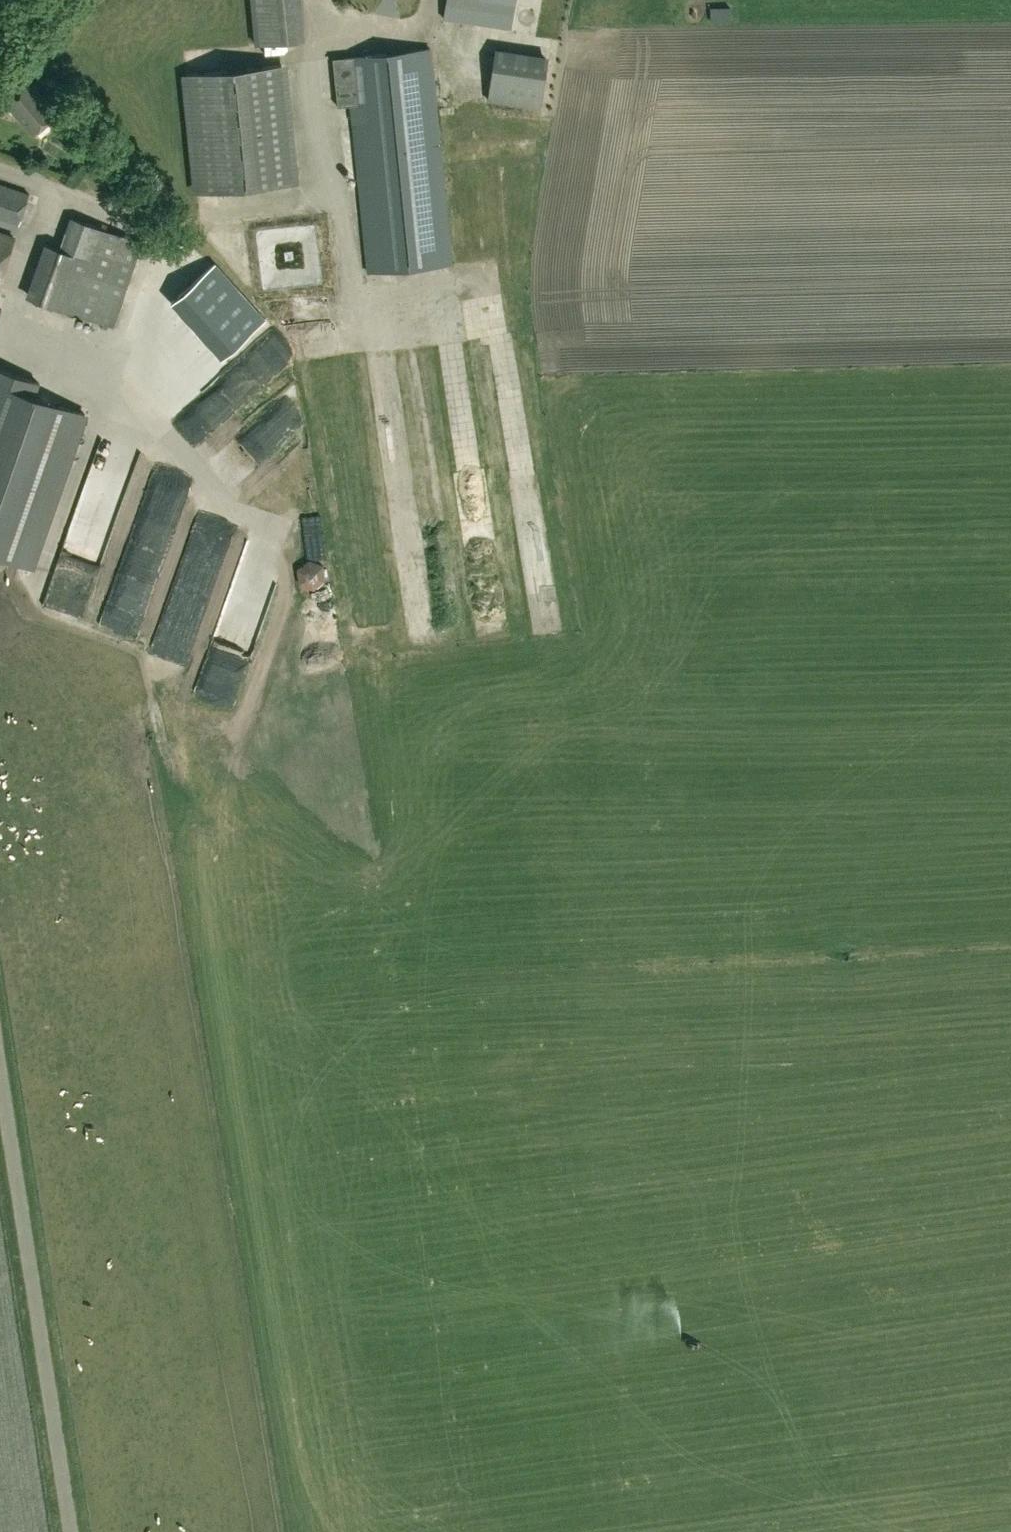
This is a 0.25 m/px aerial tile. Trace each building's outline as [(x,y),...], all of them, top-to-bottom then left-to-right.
[(443,20),(513,31),(518,0),(446,0),(443,20)] [(549,57),(496,49),(488,101),(542,110),(549,57)] [(369,274),(452,266),(431,51),(334,60),(339,108),(353,107),(369,274)] [(296,185),(283,66),(189,76),(201,195),(296,185)] [(48,105),(29,83),(6,103),(34,135),(59,114),(49,103),(48,105)] [(20,226),(30,196),(0,186),(0,219),(20,226)] [(27,297),(115,328),(144,243),(70,217),(61,249),(44,244),(27,297)] [(15,240),(0,234),(0,283),(15,240)] [(292,276),(313,277),(314,256),(293,255),(292,276)] [(281,335),(232,280),(188,320),(237,375),(281,335)] [(325,311),(325,325),(338,325),(338,311),(325,311)] [(33,568),(85,415),(41,399),(45,386),(0,371),(0,557),(33,568)] [(53,607),(89,620),(97,595),(61,583),(53,607)]
